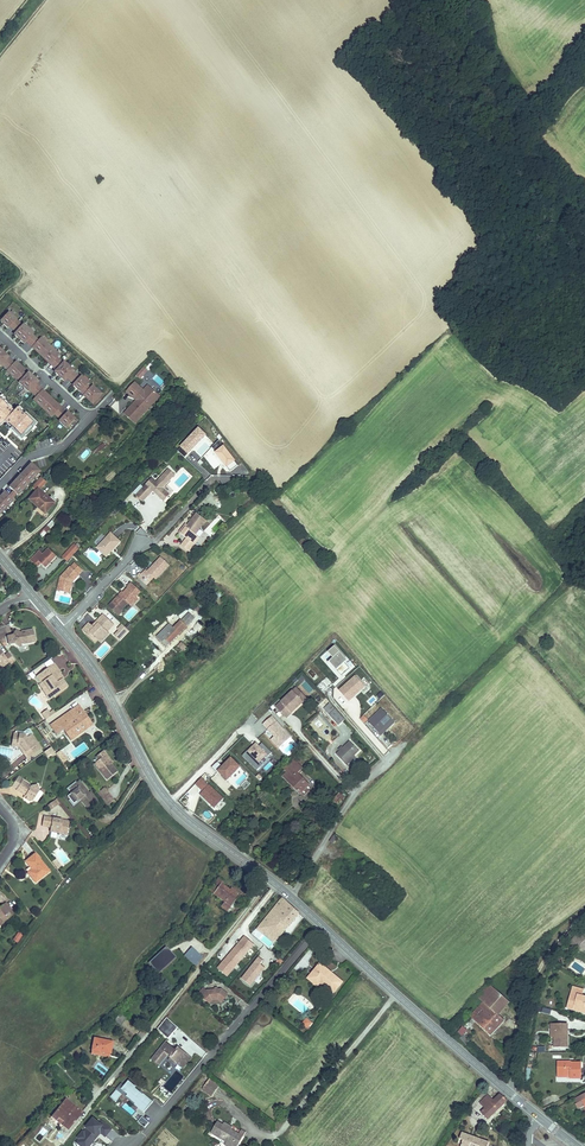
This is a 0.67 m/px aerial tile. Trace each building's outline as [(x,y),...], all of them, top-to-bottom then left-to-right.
[(16,320),(8,312),(0,321),(8,328),(10,326),(16,320)] [(10,326),(16,332),(22,325),(16,320),(10,326)] [(16,332),(14,334),(24,344),(26,342),(33,334),(23,324),(22,325),(16,332)] [(26,342),(32,347),(39,340),(33,334),(26,342)] [(59,355),(41,338),(39,340),(32,347),(50,364),(57,358),(59,355)] [(2,364),(8,357),(0,349),(0,366),(2,364)] [(2,364),(8,370),(14,363),(8,357),(2,364)] [(50,364),(56,370),(63,363),(57,358),(50,364)] [(25,370),(16,361),(14,363),(8,370),(7,371),(16,379),(23,372),(25,370)] [(54,372),(64,381),(74,371),(64,362),(56,370),(54,372)] [(143,368),(139,372),(136,375),(140,379),(147,371),(143,368)] [(67,378),(74,384),(80,377),(74,371),(67,378)] [(26,375),(23,372),(16,379),(20,382),(26,375)] [(19,383),(29,392),(30,391),(36,384),(38,382),(28,373),(26,375),(20,382),(19,383)] [(87,385),(88,384),(81,376),(80,377),(73,385),(80,392),(87,385)] [(125,414),(135,423),(160,397),(150,388),(146,393),(144,391),(135,383),(127,392),(135,399),(137,397),(140,400),(138,402),(135,406),(133,405),(125,414)] [(42,390),(36,384),(30,391),(36,397),(42,390)] [(80,392),(83,395),(90,388),(87,385),(80,392)] [(83,395),(93,404),(102,394),(92,386),(90,388),(83,395)] [(61,407),(42,390),(36,397),(33,400),(52,417),(54,414),(61,407)] [(37,424),(24,414),(24,415),(16,408),(13,412),(6,406),(8,404),(0,397),(0,425),(1,425),(4,421),(11,428),(10,430),(21,440),(37,424)] [(67,413),(61,407),(54,414),(61,419),(67,413)] [(75,419),(67,412),(67,413),(61,419),(59,421),(67,428),(75,419)] [(185,458),(207,435),(199,427),(176,449),(185,458)] [(103,442),(93,450),(96,454),(106,446),(103,442)] [(9,466),(20,455),(13,449),(3,460),(9,466)] [(80,454),(84,459),(91,453),(88,449),(80,454)] [(241,468),(237,462),(233,465),(237,471),(241,468)] [(31,464),(10,487),(18,495),(40,472),(31,464)] [(175,475),(169,469),(156,482),(152,478),(143,487),(141,485),(133,493),(143,502),(153,491),(164,501),(170,495),(163,488),(175,475)] [(28,499),(45,514),(53,505),(47,500),(49,498),(38,489),(40,488),(46,482),(41,477),(32,487),(36,491),(28,499)] [(0,497),(0,515),(13,501),(4,492),(0,497)] [(53,505),(56,501),(51,496),(49,498),(47,500),(53,505)] [(206,521),(197,513),(181,534),(186,538),(181,545),(189,552),(200,538),(196,534),(206,521)] [(120,542),(111,533),(97,548),(107,557),(120,542)] [(94,542),(97,545),(105,537),(102,534),(94,542)] [(74,545),(62,557),(67,561),(79,548),(75,544),(74,545)] [(39,551),(30,560),(35,565),(39,561),(41,563),(46,568),(56,556),(48,549),(43,554),(39,551)] [(156,580),(169,565),(161,557),(147,571),(146,570),(141,575),(140,573),(137,576),(147,585),(154,578),(156,580)] [(75,563),(71,567),(61,577),(58,587),(68,590),(70,582),(71,581),(73,582),(79,575),(83,570),(75,563)] [(58,587),(57,590),(70,593),(73,582),(71,581),(70,582),(68,590),(58,587)] [(109,606),(119,615),(122,612),(122,610),(128,603),(135,599),(136,598),(141,593),(131,583),(127,587),(129,588),(123,594),(121,596),(120,595),(109,606)] [(135,599),(128,603),(132,607),(138,600),(136,598),(135,599)] [(166,647),(194,619),(189,613),(174,628),(169,624),(156,637),(166,647)] [(103,615),(97,622),(99,624),(88,635),(95,642),(97,640),(106,631),(107,632),(114,625),(103,615)] [(82,630),(88,635),(99,624),(97,622),(93,626),(89,623),(82,630)] [(122,624),(112,634),(120,641),(129,631),(122,624)] [(35,642),(33,629),(24,631),(25,634),(22,634),(20,633),(16,630),(13,635),(7,636),(9,644),(14,643),(19,647),(22,643),(23,641),(26,640),(27,643),(35,642)] [(107,632),(106,631),(97,640),(101,643),(109,634),(107,632)] [(345,663),(347,661),(335,646),(328,653),(333,658),(329,662),(341,675),(343,673),(344,674),(350,669),(345,663)] [(0,669),(9,662),(11,664),(15,661),(9,652),(4,656),(0,650),(0,669)] [(44,664),(47,668),(54,664),(51,659),(44,664)] [(336,670),(329,662),(328,663),(335,671),(336,670)] [(54,664),(47,668),(40,674),(44,681),(43,682),(47,687),(54,697),(67,687),(62,679),(59,681),(56,677),(60,674),(61,673),(54,664)] [(36,677),(41,683),(43,682),(44,681),(40,674),(36,677)] [(348,701),(365,687),(356,676),(339,691),(348,701)] [(47,687),(43,690),(50,700),(54,697),(47,687)] [(297,688),(293,691),(303,702),(307,699),(297,688)] [(286,718),(296,709),(295,707),(297,705),(298,706),(303,702),(293,691),(276,707),(286,718)] [(338,725),(344,719),(326,699),(320,704),(338,725)] [(79,705),(50,726),(57,735),(63,730),(71,740),(93,725),(79,705)] [(369,723),(383,710),(382,709),(368,722),(369,723)] [(46,719),(55,713),(53,711),(49,713),(47,710),(42,713),(46,719)] [(378,733),(392,720),(383,710),(369,723),(378,733)] [(275,737),(272,740),(279,748),(291,737),(272,716),(263,724),(275,737)] [(395,723),(392,720),(378,733),(381,735),(395,723)] [(15,732),(15,734),(14,733),(12,742),(20,743),(26,752),(29,757),(41,749),(31,735),(33,734),(30,729),(28,729),(23,732),(16,731),(15,732)] [(336,754),(345,764),(354,755),(359,751),(350,741),(343,748),(340,751),(336,754)] [(24,754),(26,752),(20,743),(12,742),(12,746),(19,747),(24,754)] [(268,756),(272,753),(262,743),(259,747),(256,744),(249,751),(248,750),(242,756),(257,770),(263,765),(260,762),(266,755),(268,756)] [(51,747),(44,752),(47,756),(51,754),(54,751),(51,747)] [(60,750),(59,751),(63,757),(59,759),(63,763),(67,760),(60,750)] [(94,764),(107,780),(117,772),(111,764),(104,756),(106,755),(103,751),(96,757),(99,760),(94,764)] [(104,756),(111,764),(112,763),(106,755),(104,756)] [(354,755),(345,764),(347,766),(356,757),(354,755)] [(220,764),(214,770),(217,773),(219,772),(224,776),(225,775),(229,778),(240,767),(231,758),(223,767),(220,764)] [(300,794),(301,793),(308,786),(309,785),(298,774),(303,769),(294,759),(284,769),(287,772),(283,776),(292,786),(300,794)] [(17,788),(23,780),(18,777),(13,785),(17,788)] [(201,777),(195,784),(199,787),(205,780),(201,777)] [(26,798),(30,801),(33,801),(39,792),(38,788),(34,786),(31,786),(23,780),(17,788),(16,790),(25,795),(27,797),(26,798)] [(73,792),(70,789),(77,783),(76,781),(66,788),(71,794),(73,792)] [(73,792),(71,794),(67,796),(70,799),(73,804),(80,798),(82,800),(85,804),(87,802),(90,806),(97,800),(91,792),(89,793),(79,781),(77,783),(70,789),(73,792)] [(224,799),(209,785),(200,794),(215,808),(224,799)] [(303,796),(311,788),(308,786),(301,793),(303,796)] [(97,793),(107,805),(114,800),(104,788),(97,793)] [(339,793),(335,798),(334,799),(338,802),(340,804),(345,797),(339,793)] [(73,804),(70,799),(68,800),(73,807),(82,800),(80,798),(73,804)] [(48,805),(51,809),(57,805),(54,801),(48,805)] [(42,826),(51,827),(50,832),(51,832),(57,833),(67,835),(70,821),(44,816),(42,826)] [(35,882),(49,871),(35,854),(26,861),(32,869),(34,872),(30,876),(35,882)] [(383,886),(370,874),(366,878),(379,890),(383,886)] [(209,891),(224,902),(221,907),(227,911),(238,896),(234,893),(232,892),(232,893),(229,891),(230,890),(221,884),(223,881),(219,878),(209,891)] [(283,920),(288,924),(289,925),(298,913),(282,898),(260,926),(265,930),(268,927),(267,926),(271,921),(278,927),(283,920)] [(15,908),(12,911),(6,903),(0,907),(0,925),(18,911),(15,908)] [(257,929),(273,941),(279,937),(289,925),(288,924),(283,920),(278,927),(271,921),(267,926),(268,927),(265,930),(260,926),(257,929)] [(584,939),(584,934),(581,930),(574,937),(581,944),(584,939)] [(22,935),(18,933),(13,940),(17,942),(22,935)] [(244,957),(254,944),(245,936),(238,944),(240,945),(238,947),(237,945),(234,949),(244,957)] [(577,948),(581,944),(574,937),(570,941),(577,948)] [(148,963),(158,974),(164,968),(162,966),(172,956),(167,951),(168,949),(166,946),(148,963)] [(192,947),(184,956),(194,965),(196,963),(198,964),(199,963),(198,963),(203,957),(192,947)] [(162,966),(164,968),(176,957),(168,949),(167,951),(172,956),(162,966)] [(244,957),(234,949),(231,952),(241,960),(244,957)] [(231,952),(228,956),(238,964),(241,960),(231,952)] [(227,976),(238,964),(228,956),(226,959),(227,960),(226,962),(224,961),(218,968),(227,976)] [(242,978),(250,985),(265,967),(260,964),(263,961),(259,957),(242,978)] [(280,965),(283,961),(277,957),(274,961),(280,965)] [(342,982),(320,964),(308,978),(314,983),(317,980),(322,983),(333,993),(342,982)] [(478,997),(484,1003),(496,991),(489,985),(478,997)] [(582,996),(584,990),(572,987),(567,1008),(574,1010),(575,1005),(579,1006),(578,1008),(584,1010),(584,997),(582,996)] [(202,997),(207,991),(203,988),(199,994),(202,997)] [(222,1002),(228,995),(221,989),(207,990),(207,991),(202,997),(209,1003),(212,1000),(218,999),(222,1002)] [(496,991),(484,1003),(498,1016),(510,1003),(496,991)] [(503,1021),(498,1016),(484,1003),(471,1018),(490,1035),(503,1021)] [(578,1008),(579,1006),(575,1005),(574,1010),(584,1013),(584,1010),(578,1008)] [(121,1025),(126,1018),(120,1013),(115,1021),(121,1025)] [(178,1028),(167,1018),(157,1029),(168,1039),(178,1028)] [(307,1028),(308,1027),(312,1023),(307,1019),(302,1024),(307,1028)] [(567,1025),(551,1024),(551,1030),(552,1030),(552,1037),(554,1037),(554,1047),(567,1047),(567,1025)] [(461,1025),(456,1030),(461,1036),(467,1031),(461,1025)] [(91,1054),(109,1058),(113,1042),(94,1038),(91,1054)] [(166,1042),(152,1060),(159,1066),(168,1055),(184,1067),(192,1058),(178,1047),(176,1050),(166,1042)] [(581,1079),(581,1063),(570,1063),(570,1062),(557,1062),(557,1074),(570,1074),(570,1077),(570,1079),(581,1079)] [(219,1087),(209,1079),(203,1088),(212,1096),(219,1087)] [(147,1097),(140,1091),(139,1093),(135,1089),(136,1087),(129,1082),(124,1087),(121,1084),(116,1090),(117,1090),(111,1098),(116,1102),(122,1095),(125,1092),(129,1095),(127,1097),(136,1104),(138,1102),(141,1104),(147,1097)] [(153,1102),(147,1097),(141,1104),(138,1102),(136,1104),(127,1097),(129,1095),(125,1092),(122,1095),(144,1113),(153,1102)] [(577,1103),(582,1100),(584,1099),(584,1093),(575,1098),(577,1103)] [(485,1109),(494,1100),(488,1094),(479,1103),(485,1109)] [(487,1119),(507,1100),(500,1094),(481,1112),(487,1119)] [(67,1130),(80,1115),(82,1112),(66,1099),(54,1114),(58,1117),(56,1120),(63,1125),(62,1126),(67,1130)] [(584,1106),(582,1100),(577,1103),(576,1104),(577,1107),(578,1106),(579,1108),(584,1106)] [(126,1104),(123,1108),(133,1115),(135,1111),(126,1104)] [(144,1128),(149,1122),(142,1116),(137,1122),(144,1128)] [(104,1123),(102,1125),(95,1120),(88,1129),(90,1130),(87,1135),(85,1133),(80,1139),(82,1140),(88,1145),(93,1145),(99,1138),(97,1136),(100,1132),(102,1134),(107,1138),(113,1131),(104,1123)] [(229,1125),(224,1123),(223,1125),(217,1122),(211,1132),(217,1136),(218,1134),(222,1137),(221,1138),(226,1142),(234,1145),(238,1145),(243,1137),(239,1134),(231,1130),(228,1128),(229,1125)] [(489,1142),(474,1137),(474,1138),(461,1133),(459,1139),(463,1140),(461,1145),(488,1145),(489,1142)]
